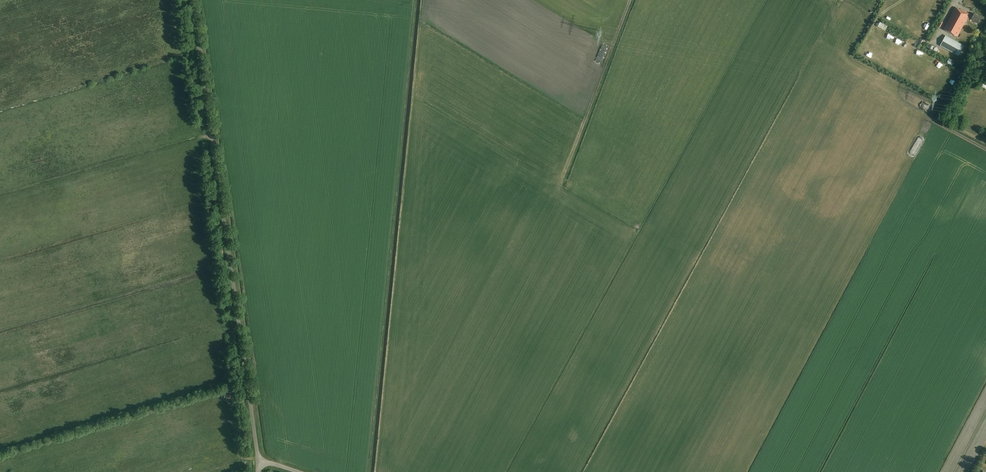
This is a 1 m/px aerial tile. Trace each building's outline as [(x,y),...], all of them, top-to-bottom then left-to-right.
[(961,9),(956,7),(944,29),(957,36),(968,17),(978,22),(981,17),(974,13),(973,15),(961,9)] [(964,45),(946,35),(940,45),(958,55),(964,45)]
